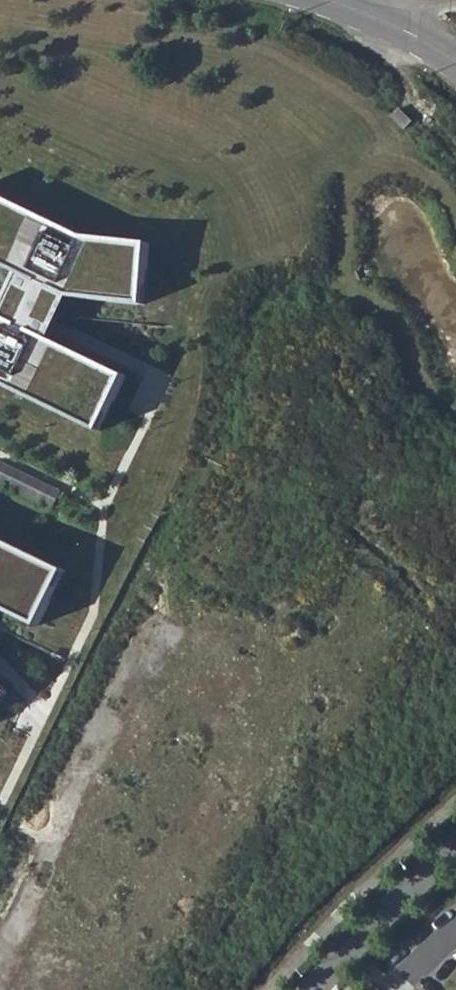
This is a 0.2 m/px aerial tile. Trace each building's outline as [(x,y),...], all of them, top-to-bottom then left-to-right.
[(99,431),(126,375),(50,339),(71,297),(145,305),(151,243),(87,237),(0,195),(0,264),(20,273),(0,315),(0,382),(99,431)] [(36,475),(27,488),(52,504),(61,491),(36,475)] [(39,626),(66,570),(0,539),(0,607),(39,626)] [(9,693),(0,683),(0,702),(9,693)]
